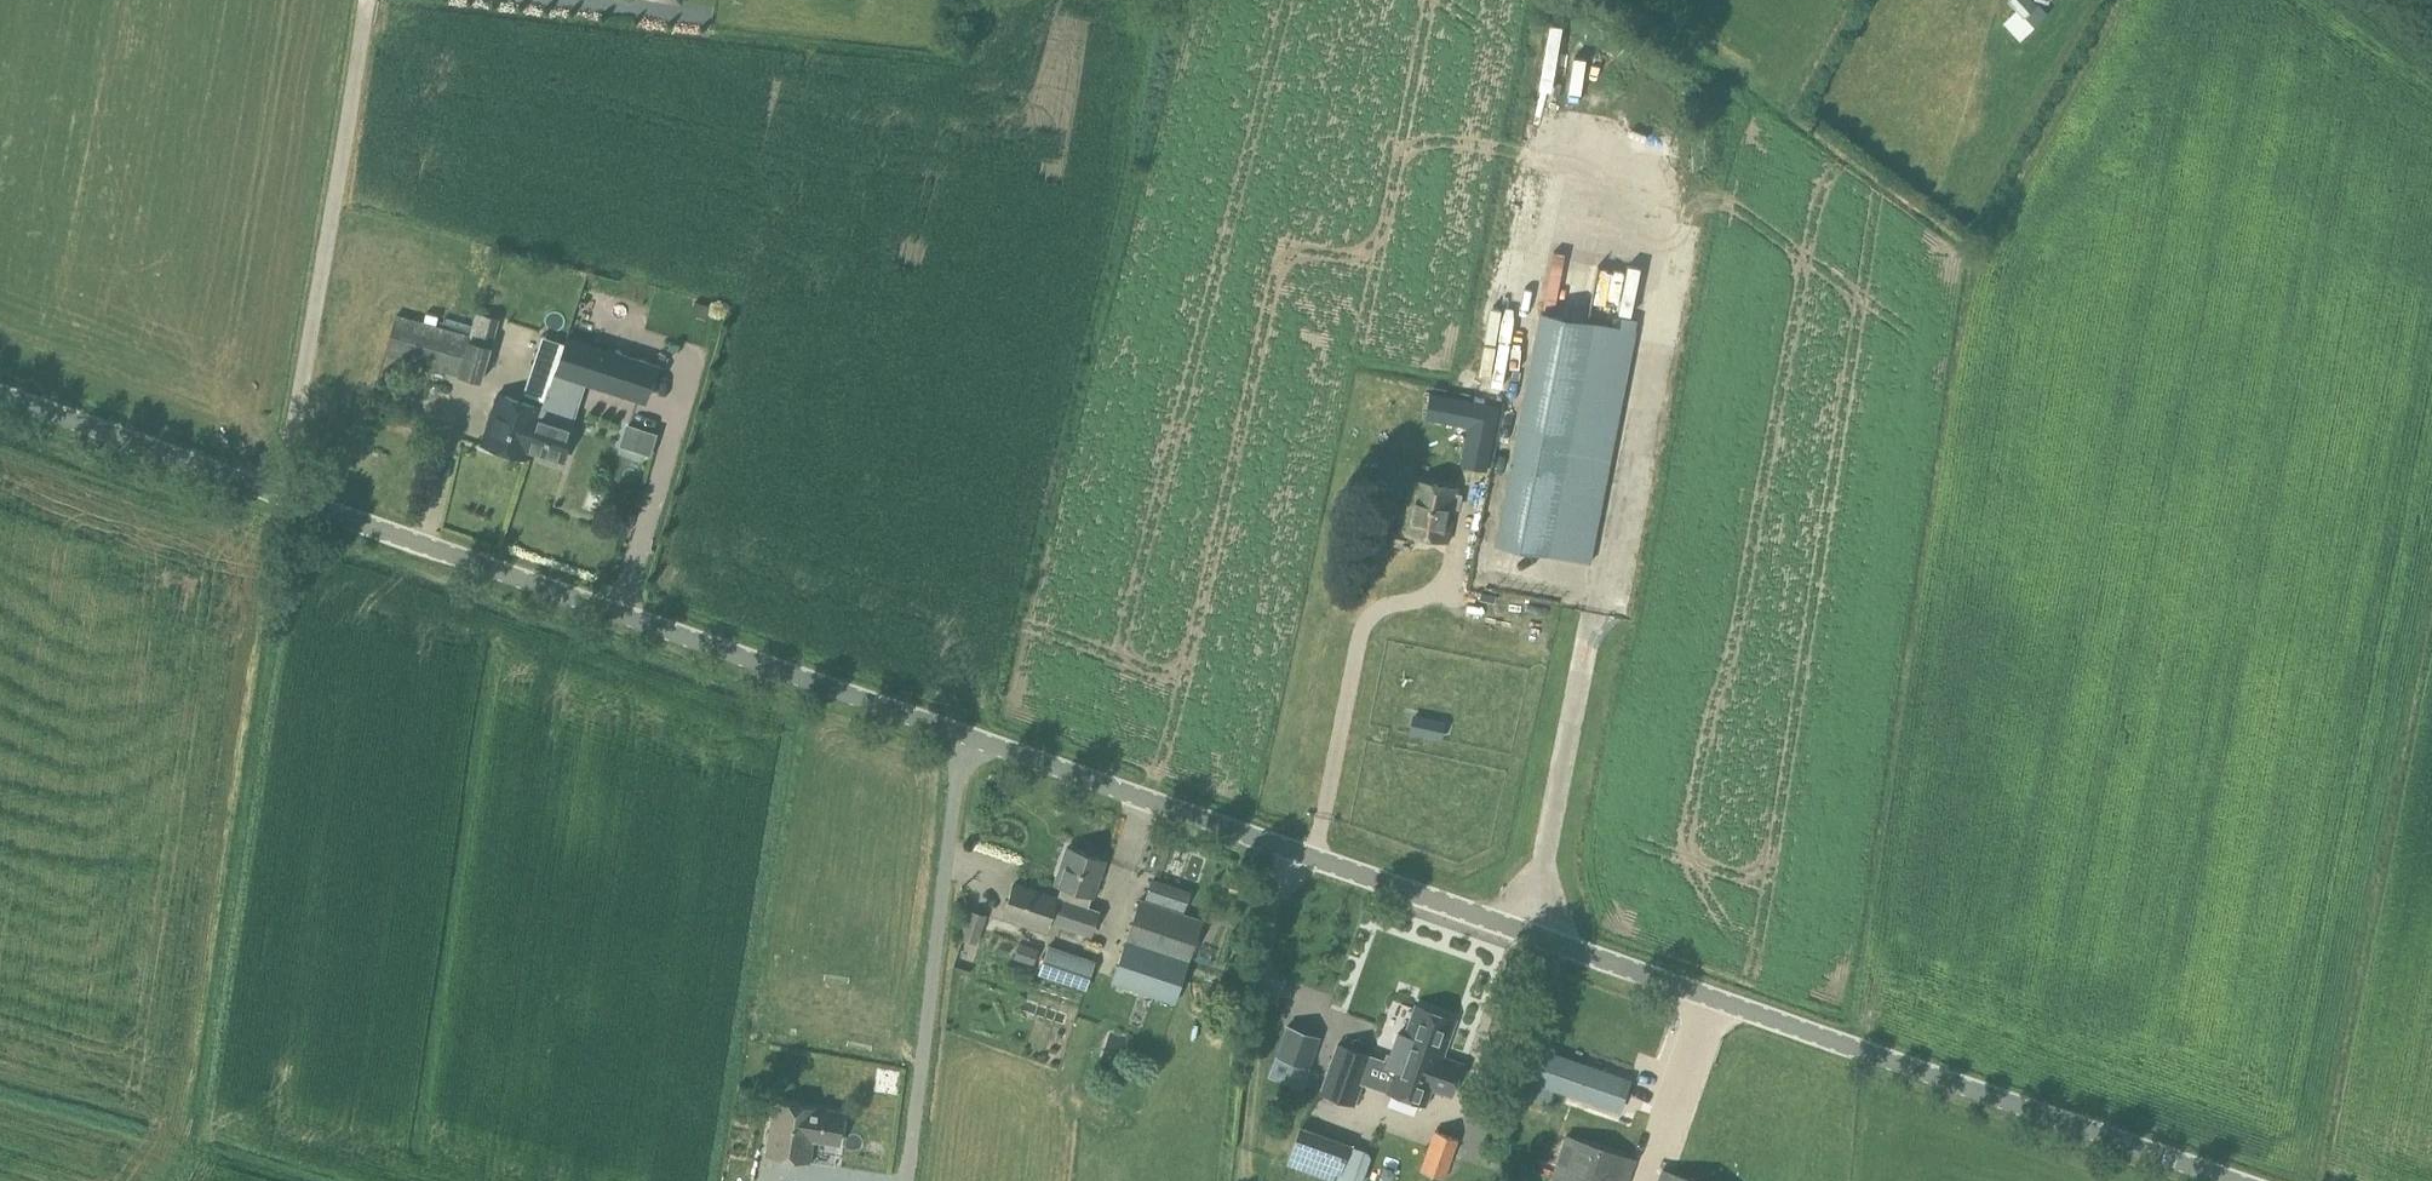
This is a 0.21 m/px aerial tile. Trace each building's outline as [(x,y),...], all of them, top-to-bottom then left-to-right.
[(2009,9),(1993,24),(2011,43),(2027,29),(2009,9)] [(1561,23),(1555,59),(1569,61),(1575,25),(1561,23)] [(1580,28),(1581,47),(1593,46),(1593,27),(1580,28)] [(1565,96),(1577,98),(1589,51),(1577,48),(1565,96)] [(1561,107),(1565,70),(1550,69),(1546,106),(1561,107)] [(470,336),(398,315),(386,355),(482,382),(500,319),(476,312),(470,336)] [(1497,544),(1591,563),(1636,333),(1541,312),(1497,544)] [(1496,369),(1507,324),(1494,320),(1482,365),(1496,369)] [(556,372),(557,373),(585,382),(645,401),(657,365),(568,336),(559,363),(556,372)] [(546,404),(531,449),(562,460),(573,428),(571,427),(585,382),(557,373),(551,391),(546,404)] [(531,449),(546,404),(500,389),(482,444),(528,459),(531,449)] [(1487,470),(1500,406),(1451,396),(1446,422),(1469,427),(1461,465),(1487,470)] [(635,445),(647,448),(651,431),(639,428),(635,445)] [(1415,479),(1404,532),(1448,541),(1458,488),(1415,479)] [(1401,548),(1403,532),(1389,529),(1386,545),(1401,548)] [(1441,739),(1445,721),(1413,714),(1409,733),(1441,739)] [(1093,897),(1107,860),(1068,846),(1055,884),(1062,886),(1058,897),(1057,896),(1050,920),(1092,935),(1100,911),(1081,905),(1084,894),(1093,897)] [(1152,878),(1145,898),(1185,911),(1192,891),(1152,878)] [(1050,920),(1057,896),(1015,882),(1004,913),(1047,928),(1050,920)] [(1174,1002),(1203,920),(1143,900),(1113,982),(1174,1002)] [(1020,942),(1015,957),(1035,964),(1039,948),(1020,942)] [(1087,986),(1096,961),(1054,947),(1046,972),(1087,986)] [(1394,1066),(1385,1090),(1426,1105),(1433,1088),(1451,1095),(1463,1063),(1442,1055),(1445,1048),(1456,1018),(1417,1004),(1406,1034),(1400,1032),(1388,1064),(1394,1066)] [(1290,1072),(1298,1037),(1274,1032),(1267,1067),(1290,1072)] [(1319,1093),(1355,1104),(1374,1055),(1339,1040),(1319,1093)] [(1547,1052),(1537,1076),(1619,1110),(1629,1086),(1547,1052)] [(814,1138),(841,1142),(846,1113),(775,1102),(767,1154),(811,1161),(814,1138)] [(1288,1163),(1338,1180),(1341,1180),(1362,1180),(1371,1156),(1369,1152),(1350,1145),(1351,1144),(1301,1126),(1300,1127),(1291,1154),(1288,1163)] [(1435,1130),(1421,1172),(1446,1179),(1460,1139),(1435,1130)] [(1551,1180),(1628,1180),(1635,1160),(1567,1136),(1551,1180)] [(1662,1168),(1658,1180),(1701,1180),(1662,1168)]
